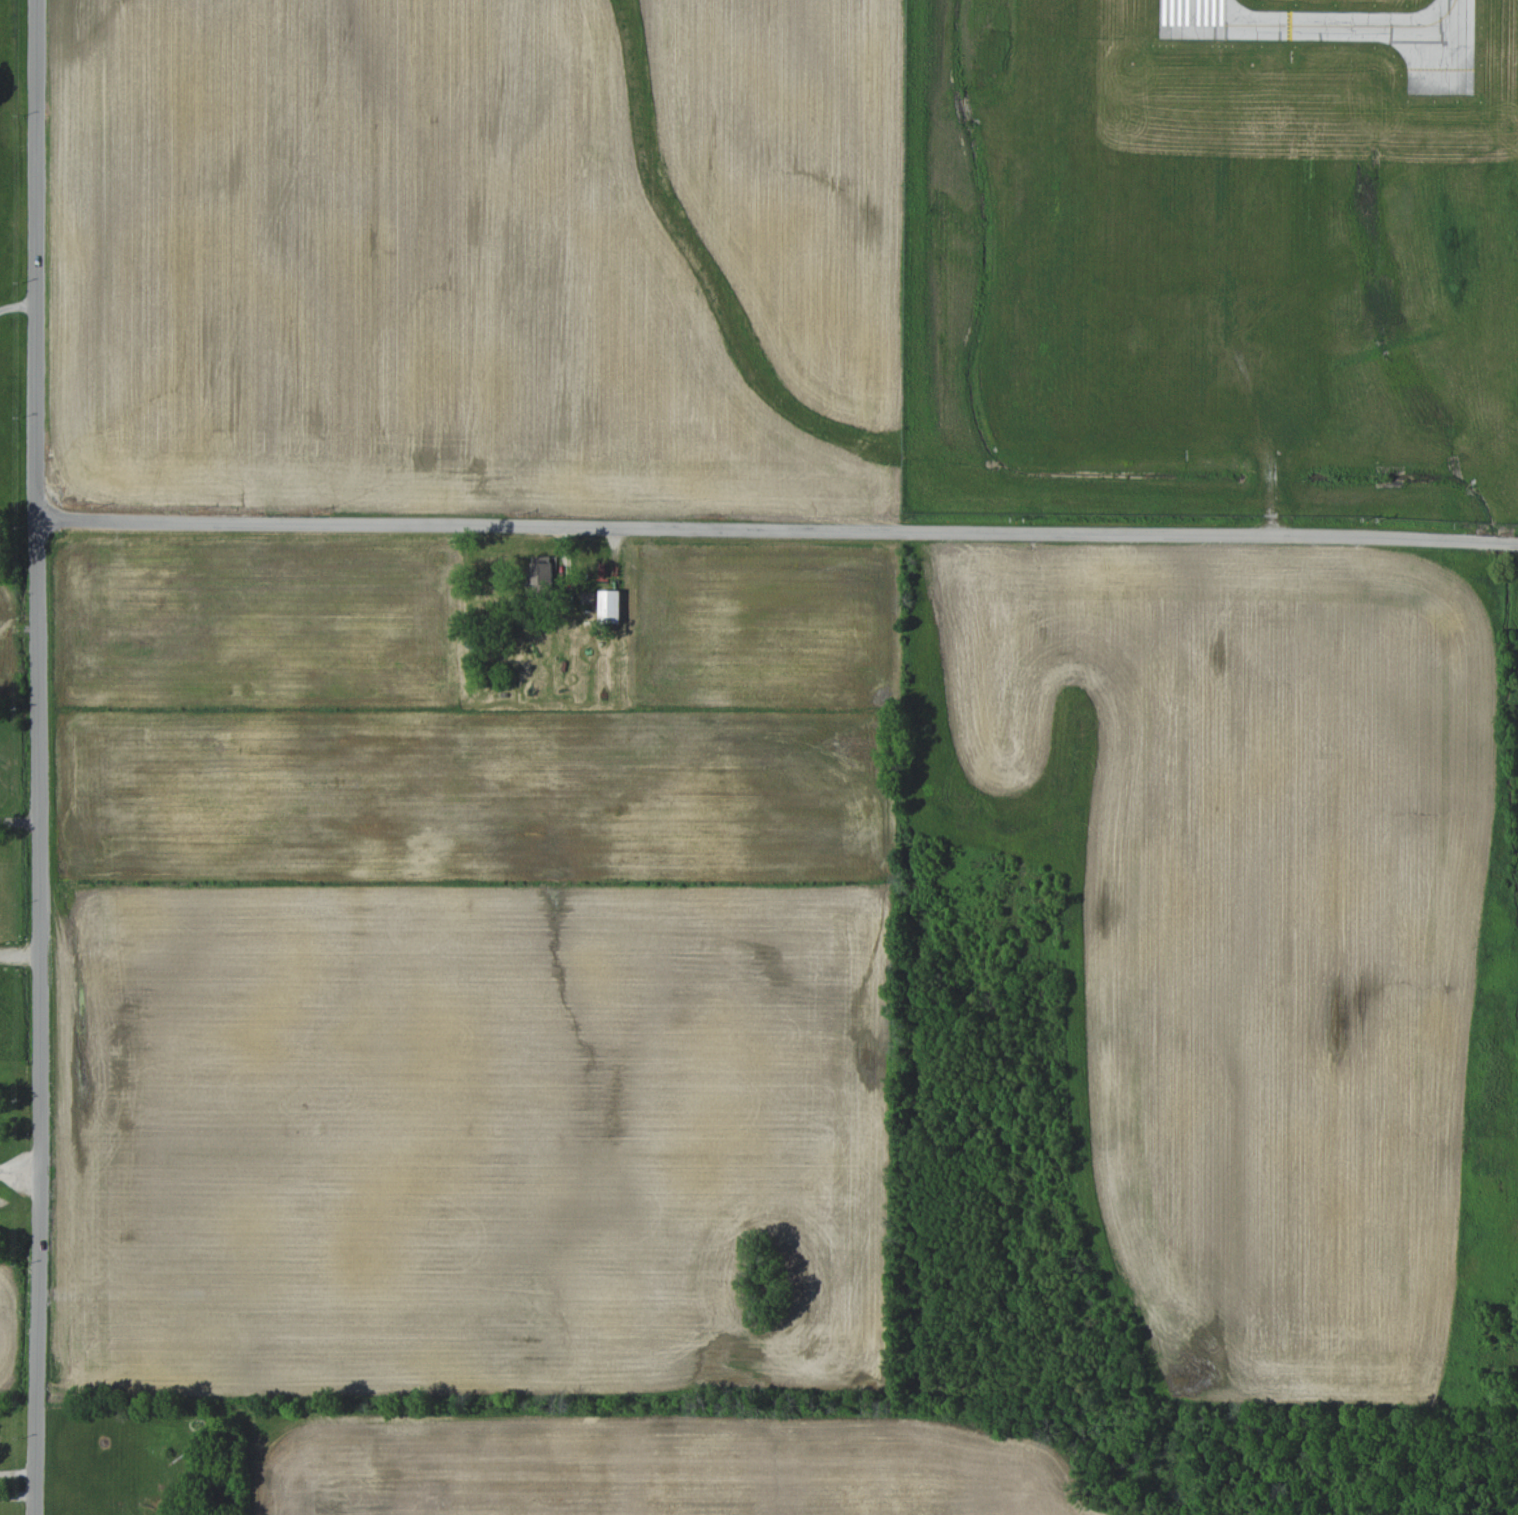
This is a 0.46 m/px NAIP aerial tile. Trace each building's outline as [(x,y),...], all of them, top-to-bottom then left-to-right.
[(532,583),(528,583),(528,595),(534,595),(534,586),(553,586),(553,556),(532,556),(532,583)] [(621,591),(600,590),(600,621),(621,622),(621,591)] [(595,604),(595,592),(582,592),(581,604),(595,604)]
